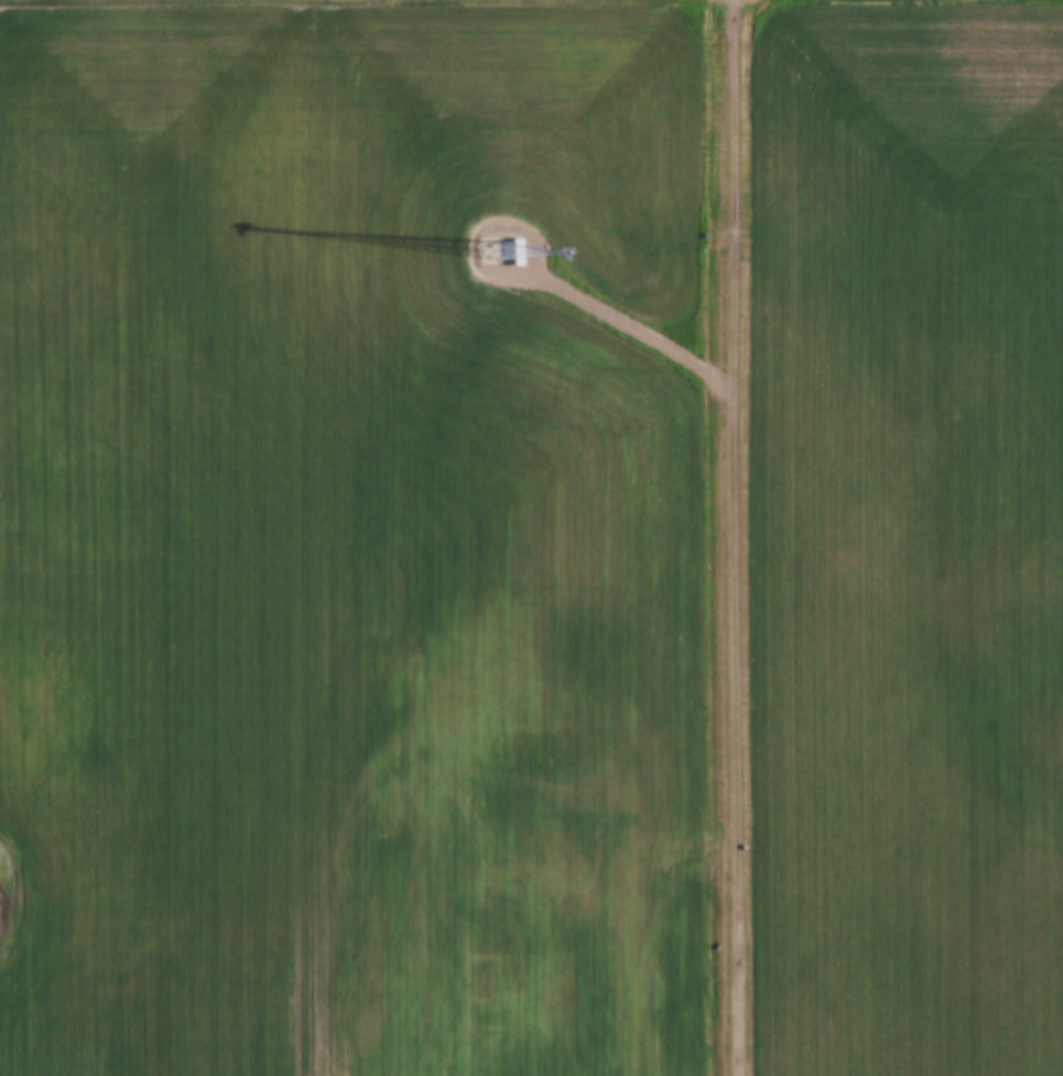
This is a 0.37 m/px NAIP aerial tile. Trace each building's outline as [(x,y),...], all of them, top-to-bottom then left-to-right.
[(510,220),(521,220),(521,249),(510,249),(510,220)]
